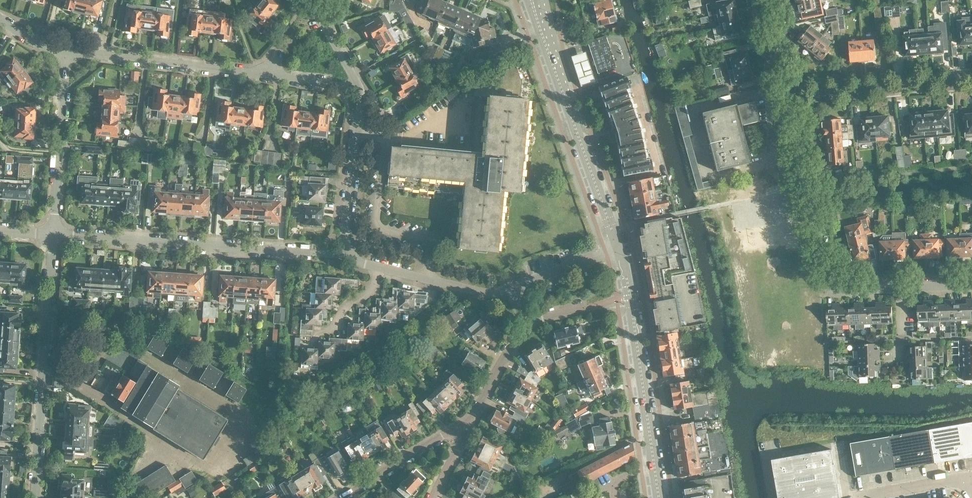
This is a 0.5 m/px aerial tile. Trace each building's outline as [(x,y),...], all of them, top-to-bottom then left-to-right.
[(75,0),(62,0),(63,0),(61,8),(72,11),(75,0)] [(88,0),(75,0),(72,11),(79,12),(80,11),(85,12),(88,0)] [(85,12),(97,15),(101,0),(88,0),(85,12)] [(271,0),(261,0),(260,1),(258,0),(255,0),(254,1),(253,0),(251,2),(250,3),(268,17),(278,5),(271,0)] [(447,4),(438,0),(423,0),(421,3),(426,5),(423,13),(439,20),(440,21),(447,4)] [(612,8),(611,0),(592,0),(593,4),(594,5),(596,12),(612,8)] [(700,6),(699,0),(692,0),(687,1),(689,9),(700,6)] [(735,10),(732,0),(723,0),(708,4),(710,9),(712,9),(713,15),(735,10)] [(796,0),(799,13),(820,8),(819,0),(797,0),(796,0)] [(250,3),(250,2),(249,2),(243,9),(249,14),(246,19),(262,32),(269,23),(265,20),(268,17),(250,3)] [(389,12),(399,11),(405,7),(402,2),(389,5),(389,12)] [(139,28),(142,5),(127,3),(126,10),(128,10),(125,31),(135,32),(136,28),(139,28)] [(457,22),(462,10),(447,4),(440,21),(439,20),(438,24),(453,31),(457,22)] [(154,30),(157,7),(142,5),(139,28),(154,30)] [(880,5),(873,6),(875,21),(882,20),(880,5)] [(899,6),(884,7),(885,19),(900,18),(899,6)] [(157,7),(154,30),(158,31),(157,35),(168,37),(169,28),(172,29),(175,9),(157,7)] [(404,21),(410,17),(405,7),(399,11),(404,21)] [(838,17),(843,15),(842,8),(837,9),(837,7),(823,10),(825,17),(838,14),(838,17)] [(616,21),(612,8),(596,12),(598,19),(597,21),(598,25),(616,21)] [(200,32),(203,10),(189,9),(186,35),(196,36),(197,31),(200,32)] [(215,34),(218,12),(203,10),(200,32),(215,34)] [(469,35),(476,17),(462,10),(457,22),(453,31),(468,37),(469,35)] [(719,20),(720,26),(738,22),(735,10),(713,15),(715,21),(719,20)] [(218,12),(215,34),(219,34),(218,39),(229,40),(232,19),(225,18),(225,13),(218,12)] [(826,23),(832,22),(838,21),(838,17),(838,14),(825,17),(826,23)] [(374,38),(388,30),(380,17),(361,28),(367,37),(371,35),(374,38)] [(410,17),(404,21),(409,30),(416,26),(410,17)] [(469,35),(468,37),(473,39),(475,47),(491,43),(490,39),(495,37),(493,27),(490,28),(487,18),(483,20),(476,17),(469,35)] [(612,31),(626,27),(624,21),(611,24),(612,31)] [(971,25),(965,25),(965,21),(959,21),(961,44),(971,43),(971,29),(971,25)] [(720,26),(713,28),(715,40),(723,38),(741,34),(738,22),(720,26)] [(388,30),(374,38),(381,52),(395,44),(395,43),(399,41),(392,28),(388,30)] [(426,28),(419,31),(425,42),(432,38),(426,28)] [(924,32),(924,28),(916,29),(917,36),(918,54),(931,53),(929,32),(924,32)] [(811,50),(823,35),(816,29),(812,34),(808,30),(799,41),(811,50)] [(906,55),(918,54),(917,36),(916,29),(909,30),(909,32),(904,32),(906,55)] [(931,53),(943,52),(941,29),(936,29),(936,31),(929,32),(931,53)] [(823,35),(811,50),(823,60),(831,49),(828,46),(832,42),(823,35)] [(598,73),(616,68),(607,41),(606,36),(588,41),(589,46),(598,73)] [(862,41),(864,61),(877,59),(875,40),(862,41)] [(864,61),(862,41),(849,42),(851,62),(864,61)] [(439,66),(446,49),(439,47),(434,58),(435,60),(438,65),(439,66)] [(446,49),(439,66),(446,69),(452,52),(446,49)] [(728,70),(749,65),(745,51),(738,53),(737,49),(723,52),(728,70)] [(428,64),(435,60),(434,58),(430,51),(423,55),(428,64)] [(586,52),(572,56),(581,87),(596,82),(586,52)] [(398,63),(390,67),(398,82),(417,71),(413,64),(407,55),(397,61),(398,63)] [(23,70),(14,59),(7,64),(3,62),(0,68),(0,82),(0,86),(1,87),(3,86),(23,70)] [(435,60),(428,64),(434,73),(440,70),(438,65),(435,60)] [(393,148),(390,168),(389,184),(445,190),(465,192),(460,248),(496,251),(502,190),(519,192),(527,100),(520,99),(522,82),(515,65),(474,92),(474,96),(490,98),(485,158),(478,158),(478,156),(445,153),(393,148)] [(731,84),(737,83),(752,79),(749,65),(728,70),(731,84)] [(3,86),(1,87),(2,88),(5,86),(7,90),(10,88),(12,86),(16,91),(18,92),(24,87),(25,88),(26,87),(27,89),(28,89),(30,89),(31,88),(32,87),(32,85),(31,83),(32,82),(23,70),(3,86)] [(446,76),(450,83),(460,76),(456,70),(446,76)] [(417,71),(398,82),(400,85),(396,87),(401,97),(420,86),(416,80),(421,78),(417,71)] [(640,128),(626,90),(630,88),(626,77),(598,87),(613,128),(616,127),(618,132),(615,133),(623,176),(653,170),(651,160),(646,161),(640,128)] [(714,89),(716,96),(730,92),(728,85),(714,89)] [(167,115),(170,95),(166,94),(166,90),(155,88),(154,97),(150,96),(148,108),(152,108),(152,109),(153,109),(160,110),(159,114),(167,115)] [(126,106),(126,95),(120,95),(121,91),(99,89),(99,100),(104,100),(103,105),(120,106),(126,106)] [(456,96),(455,95),(452,90),(444,94),(449,101),(456,96)] [(184,97),(182,119),(183,119),(183,118),(192,119),(193,114),(197,115),(200,94),(189,92),(189,97),(184,97)] [(182,119),(184,97),(170,95),(167,115),(167,117),(182,119)] [(232,126),(232,123),(234,107),(230,106),(231,102),(220,100),(217,122),(224,123),(224,125),(232,126)] [(736,104),(718,109),(702,113),(717,171),(750,163),(741,125),(759,121),(754,101),(736,106),(736,104)] [(14,118),(14,123),(34,124),(35,108),(33,108),(33,107),(33,106),(32,106),(31,105),(30,105),(29,105),(28,106),(27,107),(27,108),(26,108),(26,110),(17,109),(16,118),(14,118)] [(103,105),(102,119),(119,121),(120,106),(103,105)] [(253,110),(249,109),(247,125),(262,127),(264,106),(254,105),(253,110)] [(297,128),(299,112),(295,111),(295,106),(285,105),(282,126),(289,127),(288,130),(296,131),(297,127),(297,128)] [(686,105),(674,108),(689,161),(695,159),(689,136),(694,134),(686,105)] [(234,107),(232,123),(247,125),(249,109),(234,107)] [(326,137),(330,110),(319,109),(318,114),(314,113),(311,135),(326,137)] [(948,111),(936,112),(938,136),(954,134),(953,115),(948,115),(948,111)] [(314,113),(299,112),(297,128),(296,133),(311,135),(314,113)] [(936,112),(923,113),(926,137),(938,136),(936,112)] [(926,137),(923,113),(911,114),(911,119),(908,119),(910,138),(926,137)] [(869,137),(877,136),(875,115),(867,116),(868,119),(862,119),(864,140),(869,139),(869,137)] [(875,115),(877,136),(884,136),(885,138),(891,138),(889,117),(883,117),(883,115),(875,115)] [(119,121),(102,119),(102,124),(97,123),(96,134),(118,136),(119,121)] [(828,134),(842,133),(841,119),(821,120),(822,130),(825,130),(825,134),(828,134)] [(34,124),(14,123),(10,122),(9,127),(16,128),(15,136),(24,136),(24,138),(33,139),(34,124)] [(829,149),(844,148),(843,139),(854,138),(854,132),(849,132),(848,132),(842,133),(828,134),(829,149)] [(136,138),(134,149),(141,150),(142,139),(143,138),(136,138)] [(128,141),(129,141),(119,139),(118,147),(129,148),(130,141),(128,141)] [(148,140),(147,151),(154,151),(155,140),(149,139),(148,140)] [(200,146),(201,146),(201,143),(194,142),(192,156),(199,157),(200,146)] [(207,147),(206,146),(201,146),(200,146),(199,157),(205,158),(206,155),(207,147)] [(905,167),(904,156),(904,155),(902,146),(895,147),(899,167),(905,167)] [(844,148),(829,149),(830,165),(845,164),(844,148)] [(228,151),(213,149),(212,156),(215,156),(227,158),(227,152),(228,151)] [(274,155),(274,152),(262,150),(261,162),(261,165),(267,166),(268,154),(274,155)] [(275,164),(281,165),(282,153),(274,152),(274,155),(275,156),(274,163),(275,164)] [(275,156),(274,155),(268,154),(267,166),(280,167),(281,165),(275,164),(274,163),(275,156)] [(905,167),(912,166),(911,155),(904,155),(904,156),(905,167)] [(655,189),(664,187),(662,175),(629,182),(631,194),(655,189)] [(97,184),(97,178),(78,176),(77,189),(79,191),(82,191),(82,203),(95,203),(97,184)] [(307,201),(324,202),(325,188),(328,188),(328,178),(298,176),(298,183),(308,184),(307,200),(307,201)] [(16,198),(18,178),(4,177),(3,197),(16,198)] [(18,178),(16,198),(27,199),(30,196),(31,179),(18,178)] [(123,185),(122,205),(121,211),(134,212),(134,204),(136,204),(136,197),(139,197),(140,183),(139,183),(139,181),(131,180),(130,186),(123,185)] [(182,185),(182,184),(176,183),(176,189),(170,189),(169,193),(168,193),(167,212),(180,213),(182,185)] [(109,204),(110,185),(97,184),(95,203),(109,204)] [(122,205),(123,185),(110,185),(109,204),(118,205),(122,205)] [(182,185),(180,213),(193,214),(195,195),(188,194),(188,189),(187,186),(182,185)] [(167,212),(168,193),(161,192),(161,187),(155,186),(153,211),(167,212)] [(657,201),(656,195),(655,189),(631,194),(633,206),(657,201)] [(202,195),(195,195),(193,214),(207,214),(209,190),(203,190),(202,195)] [(267,195),(267,198),(265,220),(279,221),(280,197),(283,197),(283,191),(274,190),(274,196),(267,195)] [(240,199),(238,218),(252,219),(254,200),(254,195),(246,195),(246,192),(240,192),(240,199)] [(238,218),(240,199),(233,198),(234,193),(227,193),(225,217),(238,218)] [(265,220),(267,198),(267,194),(262,194),(261,200),(254,200),(252,219),(265,220)] [(307,201),(307,200),(296,199),(295,206),(305,207),(304,224),(321,225),(322,211),(324,211),(324,202),(307,201)] [(657,201),(633,206),(636,218),(662,213),(660,206),(669,204),(668,200),(659,202),(659,201),(657,201)] [(908,214),(908,212),(908,205),(891,207),(891,209),(901,208),(902,214),(908,214)] [(655,325),(677,321),(679,318),(671,277),(695,272),(680,218),(672,219),(672,218),(648,222),(648,223),(643,224),(644,228),(637,229),(639,237),(642,250),(641,250),(642,259),(644,258),(644,261),(643,261),(645,269),(646,269),(650,290),(648,290),(650,299),(651,299),(652,302),(650,302),(652,310),(655,323),(654,324),(655,325)] [(849,237),(865,233),(873,231),(870,222),(846,228),(849,237)] [(851,248),(867,245),(865,233),(849,237),(851,248)] [(910,258),(926,257),(925,233),(919,233),(920,241),(909,241),(910,258)] [(925,233),(926,257),(939,257),(939,256),(943,256),(943,246),(943,240),(931,240),(931,233),(925,233)] [(882,259),(893,258),(892,236),(881,236),(882,259)] [(892,236),(893,258),(910,258),(909,241),(908,241),(907,236),(892,236)] [(949,256),(961,256),(960,239),(943,240),(943,246),(949,246),(949,256)] [(971,255),(971,239),(960,239),(961,256),(971,255)] [(867,245),(851,248),(851,249),(854,260),(872,260),(872,259),(879,259),(879,253),(873,253),(873,257),(873,253),(870,253),(870,251),(869,251),(867,245)] [(10,284),(11,263),(0,263),(0,284),(10,284)] [(23,264),(11,263),(10,284),(17,285),(17,287),(29,288),(30,278),(24,278),(25,267),(23,264)] [(117,267),(117,271),(115,292),(123,293),(122,294),(129,295),(131,272),(130,272),(130,268),(117,267)] [(89,290),(91,269),(79,268),(77,271),(76,280),(70,279),(69,290),(82,291),(82,289),(89,290)] [(102,295),(102,291),(104,270),(91,269),(89,290),(89,294),(102,295)] [(117,271),(104,270),(102,291),(115,292),(117,271)] [(161,292),(163,273),(149,272),(147,296),(153,297),(153,296),(161,296),(161,292)] [(174,295),(176,274),(163,273),(161,292),(168,292),(168,299),(174,300),(174,295)] [(188,294),(189,275),(176,274),(174,295),(180,296),(180,293),(188,294)] [(189,275),(188,294),(187,299),(195,299),(195,300),(201,300),(203,276),(189,275)] [(233,296),(234,277),(221,276),(219,300),(226,301),(227,295),(233,296)] [(358,279),(325,277),(316,276),(315,293),(332,294),(340,295),(341,285),(358,286),(358,279)] [(248,278),(234,277),(233,296),(233,300),(239,300),(239,296),(246,297),(248,278)] [(260,298),(261,279),(248,278),(246,297),(246,302),(259,303),(259,298),(260,298)] [(261,279),(260,298),(266,298),(265,304),(273,304),(275,280),(261,279)] [(398,291),(399,291),(399,288),(393,287),(392,303),(383,302),(381,318),(397,319),(397,308),(398,291)] [(397,308),(414,309),(414,305),(420,306),(427,302),(428,293),(399,291),(398,291),(397,308)] [(332,294),(315,293),(314,304),(302,304),(302,308),(306,308),(327,310),(331,310),(332,294)] [(137,311),(138,296),(131,296),(130,311),(137,311)] [(138,296),(137,311),(147,312),(148,303),(145,302),(145,297),(138,296)] [(381,318),(383,302),(383,298),(376,298),(375,313),(366,313),(365,313),(364,329),(380,330),(381,321),(381,318)] [(208,321),(209,306),(210,301),(203,300),(202,320),(208,321)] [(971,301),(966,301),(966,304),(961,304),(961,321),(968,320),(968,325),(971,325),(971,321),(971,301)] [(940,321),(939,305),(933,305),(933,302),(928,303),(929,327),(934,327),(933,322),(940,321)] [(945,305),(939,305),(940,321),(946,321),(946,326),(951,326),(950,302),(945,302),(945,305)] [(961,321),(961,304),(955,305),(955,302),(950,302),(951,326),(955,326),(955,321),(961,321)] [(929,327),(928,303),(923,303),(923,306),(917,306),(918,322),(924,322),(925,327),(929,327)] [(876,307),(870,308),(871,324),(877,324),(877,329),(882,328),(881,304),(876,304),(876,307)] [(886,304),(881,304),(882,328),(886,328),(886,323),(892,323),(892,307),(886,307),(886,304)] [(854,308),(848,308),(849,325),(855,324),(856,329),(860,329),(859,305),(854,305),(854,308)] [(871,324),(870,308),(864,308),(864,305),(859,305),(860,329),(864,329),(864,324),(871,324)] [(839,330),(838,306),(832,306),(833,309),(827,309),(827,325),(834,325),(834,330),(839,330)] [(849,325),(848,308),(843,309),(843,306),(838,306),(839,330),(843,330),(843,325),(849,325)] [(19,328),(19,330),(20,330),(22,315),(17,315),(17,314),(7,313),(7,307),(0,307),(0,327),(19,328)] [(327,318),(327,310),(306,308),(305,320),(301,320),(300,330),(313,331),(313,325),(322,325),(323,317),(327,318)] [(365,313),(366,313),(366,309),(360,309),(359,320),(358,324),(348,323),(347,339),(341,339),(340,350),(346,351),(347,339),(364,340),(364,329),(365,313)] [(443,317),(449,326),(460,319),(455,310),(443,317)] [(492,329),(487,324),(490,321),(483,312),(480,312),(479,313),(479,315),(481,318),(471,326),(468,322),(463,327),(459,331),(466,340),(471,336),(476,342),(492,329)] [(555,361),(562,358),(559,347),(579,342),(578,342),(584,340),(581,326),(575,327),(555,332),(559,347),(552,349),(555,361)] [(19,328),(0,327),(0,340),(18,342),(19,328)] [(161,357),(171,340),(157,331),(146,348),(161,357)] [(679,351),(678,346),(676,333),(657,336),(663,376),(683,373),(682,369),(694,367),(692,357),(685,358),(684,350),(679,351)] [(340,350),(341,339),(329,338),(329,342),(319,341),(318,349),(318,357),(334,358),(334,350),(340,350)] [(17,355),(18,342),(0,340),(0,354),(17,355)] [(963,340),(958,341),(959,351),(959,356),(971,355),(971,344),(963,344),(963,340)] [(528,373),(530,376),(538,382),(540,379),(536,371),(552,361),(542,345),(541,345),(539,342),(533,345),(535,348),(524,355),(533,369),(528,372),(528,373)] [(910,352),(907,353),(908,358),(932,357),(931,342),(926,342),(926,346),(910,346),(910,352)] [(428,349),(437,355),(440,350),(432,344),(428,349)] [(874,344),(858,344),(858,351),(853,351),(853,356),(878,355),(877,350),(874,350),(874,344)] [(187,373),(197,356),(183,347),(172,364),(187,373)] [(318,357),(318,349),(302,348),(301,368),(317,369),(318,357)] [(460,356),(461,357),(458,362),(462,364),(461,365),(476,375),(484,361),(469,352),(470,351),(465,348),(460,356)] [(426,352),(434,358),(437,355),(428,349),(426,352)] [(432,362),(434,358),(426,352),(423,356),(432,362)] [(17,355),(0,354),(0,366),(16,368),(17,355)] [(555,361),(560,369),(571,364),(567,355),(562,358),(555,361)] [(878,355),(853,356),(854,360),(859,360),(859,366),(875,366),(875,365),(875,360),(878,360),(878,355)] [(971,366),(971,355),(959,356),(959,366),(971,366)] [(577,383),(601,372),(598,366),(603,364),(599,356),(578,365),(583,375),(575,378),(577,383)] [(932,361),(932,357),(908,358),(908,363),(911,363),(911,368),(927,368),(927,367),(927,361),(932,361)] [(136,383),(124,403),(121,407),(204,458),(227,420),(177,389),(179,385),(139,360),(131,373),(139,378),(136,383)] [(212,388),(223,372),(209,363),(198,380),(212,388)] [(416,363),(411,367),(417,374),(422,370),(416,363)] [(878,371),(878,365),(875,365),(875,366),(859,366),(854,366),(854,370),(852,370),(852,375),(858,379),(859,379),(859,377),(875,377),(875,371),(878,371)] [(959,366),(960,371),(965,371),(965,377),(971,377),(971,366),(959,366)] [(698,377),(713,374),(712,367),(696,369),(698,377)] [(933,379),(932,367),(927,367),(927,368),(911,368),(908,368),(908,374),(911,373),(912,379),(928,379),(933,379)] [(438,388),(431,394),(423,401),(422,399),(416,404),(423,411),(427,407),(433,413),(436,410),(439,413),(461,392),(459,389),(462,385),(452,374),(447,371),(443,375),(447,379),(438,388)] [(601,372),(577,383),(579,387),(587,384),(591,394),(612,385),(608,377),(604,379),(601,372)] [(528,373),(524,380),(519,378),(515,376),(512,383),(515,385),(513,389),(531,400),(537,388),(535,387),(538,382),(530,376),(528,373)] [(124,403),(136,383),(123,374),(117,383),(111,380),(104,390),(124,403)] [(376,392),(383,388),(376,377),(365,384),(371,393),(375,391),(376,392)] [(238,402),(246,388),(234,380),(225,394),(238,402)] [(667,398),(690,394),(688,381),(669,384),(670,389),(666,390),(667,398)] [(364,394),(358,384),(352,387),(358,397),(364,394)] [(13,400),(14,386),(0,385),(0,399),(13,400)] [(531,400),(513,389),(510,394),(507,393),(503,399),(506,401),(506,402),(524,412),(531,400)] [(720,417),(715,390),(690,395),(690,394),(667,398),(668,406),(673,405),(673,410),(692,407),(695,422),(720,417)] [(13,413),(13,400),(0,399),(0,412),(13,413)] [(343,404),(342,408),(344,411),(348,412),(350,411),(351,413),(354,411),(347,399),(343,401),(344,403),(343,404)] [(410,434),(417,430),(414,425),(419,422),(415,416),(418,414),(411,402),(408,404),(411,409),(399,416),(410,434)] [(573,411),(576,417),(590,409),(586,403),(573,411)] [(68,423),(89,424),(90,410),(80,410),(80,405),(69,404),(68,423)] [(565,424),(565,425),(569,431),(571,434),(581,428),(580,427),(590,423),(593,428),(596,450),(604,448),(604,445),(614,444),(613,435),(614,435),(614,430),(612,430),(610,417),(594,419),(590,409),(565,424)] [(522,423),(525,418),(514,412),(512,415),(503,410),(502,412),(496,410),(493,414),(491,413),(488,414),(486,417),(487,421),(497,426),(496,428),(497,431),(500,433),(504,432),(505,430),(510,433),(516,421),(522,423)] [(12,424),(13,413),(0,412),(0,426),(12,427),(12,424)] [(116,425),(119,419),(116,417),(111,414),(107,419),(116,425)] [(386,421),(383,423),(390,436),(394,433),(395,436),(400,433),(403,439),(410,434),(399,416),(387,423),(386,421)] [(721,431),(723,431),(720,417),(695,422),(669,426),(671,439),(721,431)] [(324,419),(320,422),(325,431),(330,428),(324,419)] [(365,428),(368,434),(378,451),(385,446),(383,442),(387,440),(377,421),(365,428)] [(959,424),(965,458),(971,456),(971,422),(959,424)] [(67,436),(88,438),(89,424),(68,423),(67,427),(66,427),(65,436),(67,436)] [(0,426),(0,439),(13,440),(14,424),(12,424),(12,427),(0,426)] [(965,458),(959,424),(930,429),(936,462),(965,458)] [(565,425),(554,431),(558,437),(569,431),(565,425)] [(930,429),(890,436),(896,469),(936,462),(930,429)] [(721,431),(671,439),(673,452),(725,444),(723,431),(721,431)] [(373,456),(373,453),(378,451),(368,434),(356,441),(366,457),(367,457),(369,458),(373,456)] [(366,457),(356,441),(353,435),(341,442),(352,461),(357,458),(359,462),(366,457)] [(94,438),(88,438),(67,436),(67,438),(65,438),(64,452),(74,453),(75,451),(87,452),(87,443),(92,443),(94,442),(94,438)] [(896,469),(890,436),(851,443),(857,476),(896,469)] [(483,437),(477,449),(504,463),(507,458),(497,453),(500,446),(483,437)] [(632,444),(577,471),(568,476),(571,481),(560,486),(565,495),(584,485),(583,484),(634,458),(632,444)] [(726,456),(727,456),(725,444),(673,452),(675,464),(726,456)] [(314,452),(327,473),(332,470),(336,476),(339,477),(343,475),(343,471),(341,468),(345,465),(338,452),(326,459),(324,456),(320,459),(317,454),(319,452),(316,447),(313,449),(315,451),(314,452)] [(504,463),(477,449),(471,460),(488,469),(492,463),(501,468),(504,463)] [(832,449),(772,460),(779,497),(840,497),(832,449)] [(315,491),(320,487),(321,487),(319,484),(324,480),(322,476),(327,473),(314,452),(309,455),(314,463),(302,471),(312,488),(313,487),(315,491)] [(247,465),(256,460),(252,454),(244,459),(247,465)] [(730,474),(727,456),(726,456),(675,464),(678,477),(704,473),(710,472),(711,478),(730,474)] [(10,471),(11,458),(0,457),(0,470),(10,471)] [(248,466),(252,473),(263,466),(259,460),(248,466)] [(167,486),(175,481),(165,465),(127,488),(133,497),(147,497),(167,486)] [(460,483),(481,493),(491,474),(478,468),(472,479),(468,477),(468,478),(464,476),(460,483)] [(420,493),(415,489),(426,478),(416,469),(414,470),(413,470),(410,473),(411,474),(405,481),(404,480),(400,485),(401,485),(397,489),(398,490),(395,492),(399,497),(407,497),(411,493),(415,497),(420,493)] [(9,491),(10,471),(0,470),(0,491),(9,491)] [(185,488),(195,482),(197,481),(191,471),(180,478),(183,484),(185,488)] [(309,494),(307,491),(312,488),(302,471),(291,478),(303,497),(309,494)] [(61,494),(84,495),(85,482),(72,481),(73,478),(62,477),(61,494)] [(175,481),(167,486),(171,492),(183,484),(180,478),(175,481)] [(203,489),(209,486),(205,478),(198,482),(203,489)] [(276,487),(282,497),(285,495),(287,497),(303,497),(291,478),(276,487)] [(270,490),(275,487),(272,481),(267,484),(270,490)] [(214,496),(219,493),(225,489),(222,483),(210,490),(214,496)] [(481,493),(460,483),(457,490),(461,491),(460,492),(464,494),(463,497),(479,497),(481,493)] [(679,493),(680,497),(734,497),(732,485),(679,493)] [(257,497),(282,497),(276,487),(257,497)] [(518,494),(520,497),(529,497),(532,496),(528,489),(518,494)] [(214,496),(210,490),(205,493),(208,497),(211,497),(214,496)]
